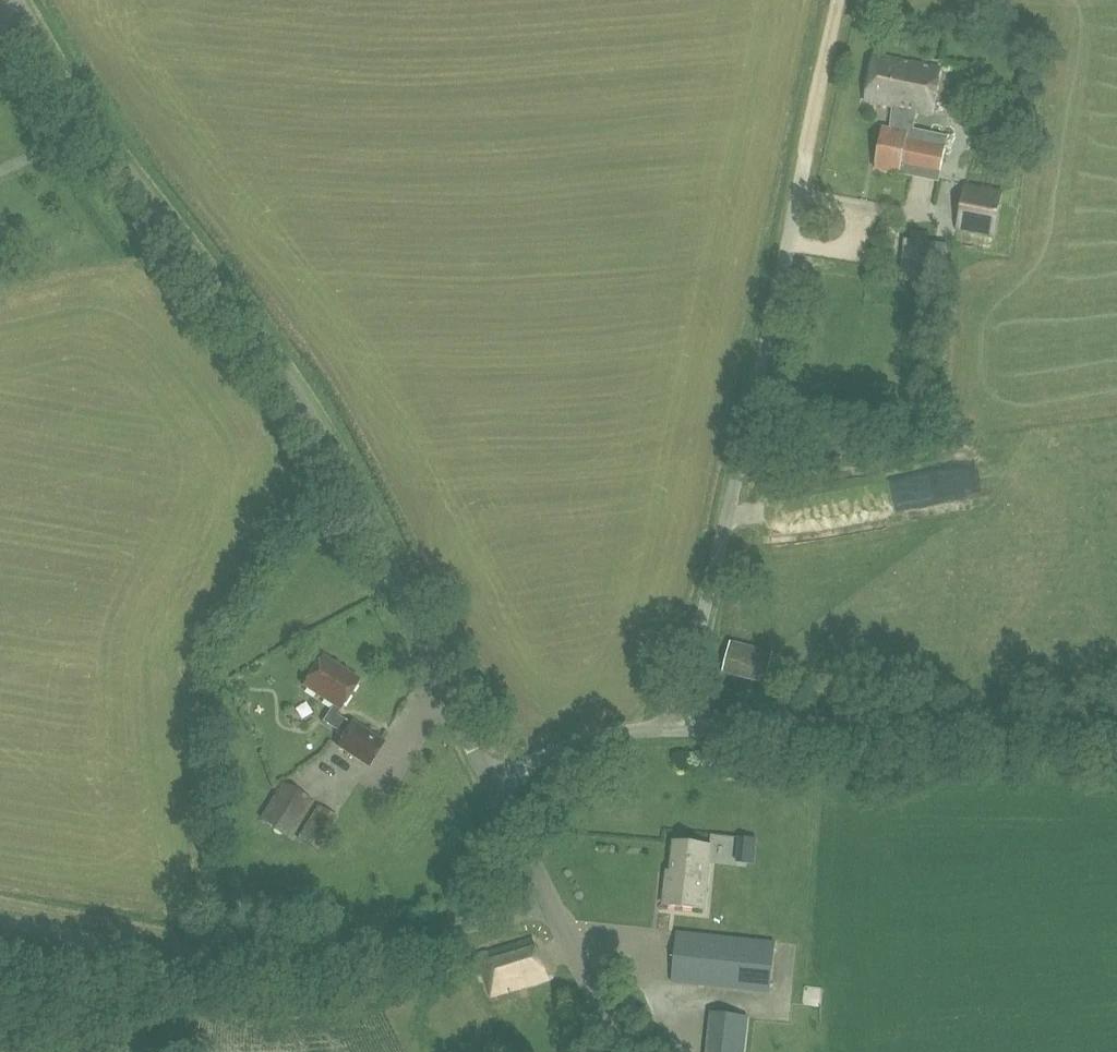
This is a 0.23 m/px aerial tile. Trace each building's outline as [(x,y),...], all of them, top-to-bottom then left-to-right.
[(884,128),(876,168),(939,181),(948,137),(914,130),(918,112),(933,115),(942,69),(875,56),(866,102),(894,107),(889,129),(884,128)] [(957,229),(994,237),(1003,194),(966,186),(957,229)] [(922,242),(905,239),(901,264),(943,270),(946,246),(922,243),(922,242)] [(775,654),(731,642),(723,672),(767,684),(775,654)] [(359,679),(323,656),(304,687),(333,705),(323,721),(344,735),(337,746),(368,766),(384,742),(353,722),(351,724),(337,714),(359,679)] [(564,787),(573,780),(568,775),(560,782),(564,787)] [(289,836),(311,803),(283,784),(261,818),(289,836)] [(318,852),(338,818),(317,805),(297,839),(318,852)] [(735,862),(752,864),(755,839),(738,837),(735,862)] [(673,842),(668,882),(666,882),(664,905),(702,909),(708,846),(673,842)] [(769,993),(774,943),(678,933),(673,983),(769,993)] [(492,997),(549,979),(536,938),(479,956),(492,997)] [(709,1024),(706,1051),(746,1051),(749,1029),(750,1016),(711,1012),(709,1024)]
